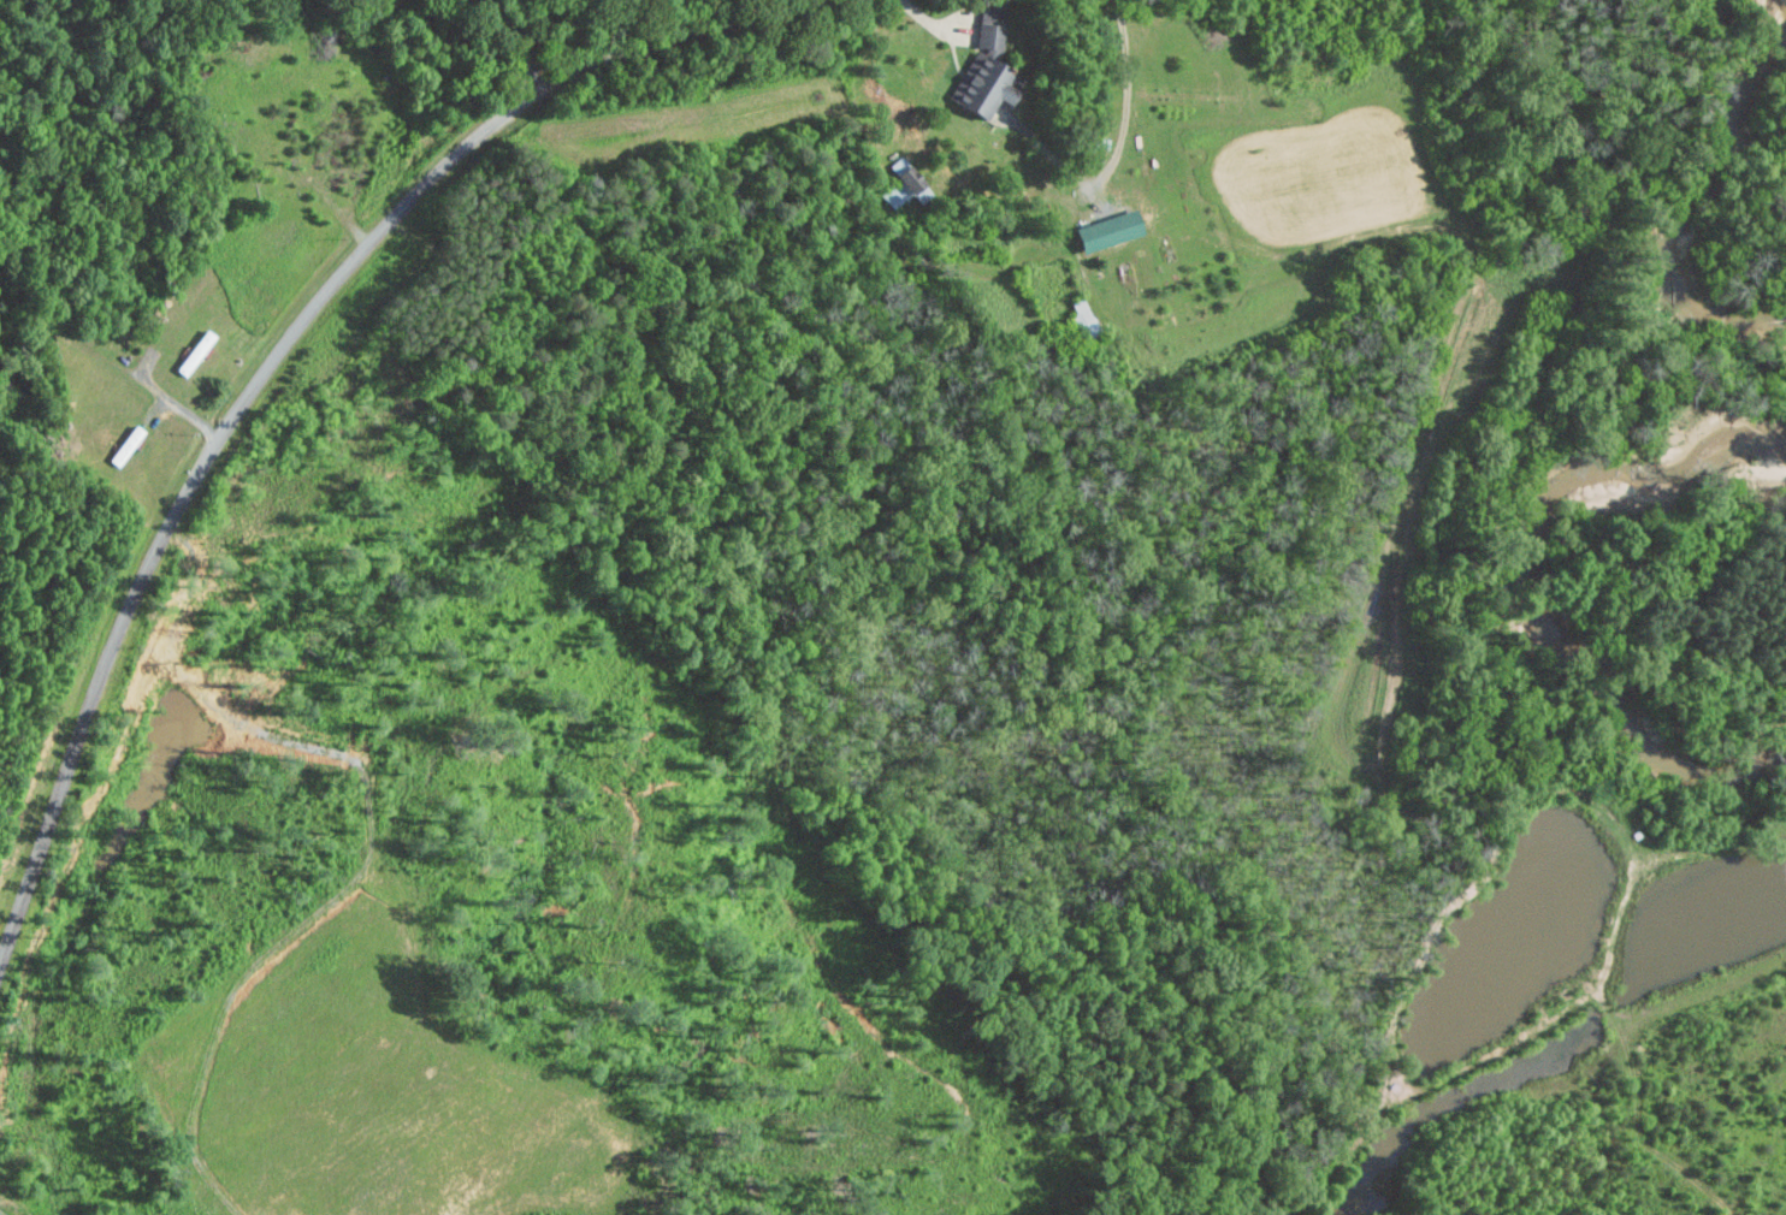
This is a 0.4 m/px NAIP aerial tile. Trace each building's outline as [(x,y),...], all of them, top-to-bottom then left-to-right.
[(950,99),(978,53),(978,48),(984,1),(1009,5),(1003,52),(997,64),(1015,76),(1024,81),(1009,106),(999,101),(986,122),(950,99)] [(887,164),(898,182),(882,192),(891,207),(912,195),(917,204),(929,197),(903,154),(887,164)] [(1070,228),(1078,253),(1139,232),(1130,208),(1070,228)] [(187,378),(178,372),(207,332),(217,338),(187,378)] [(119,469),(111,463),(136,427),(144,433),(119,469)]
